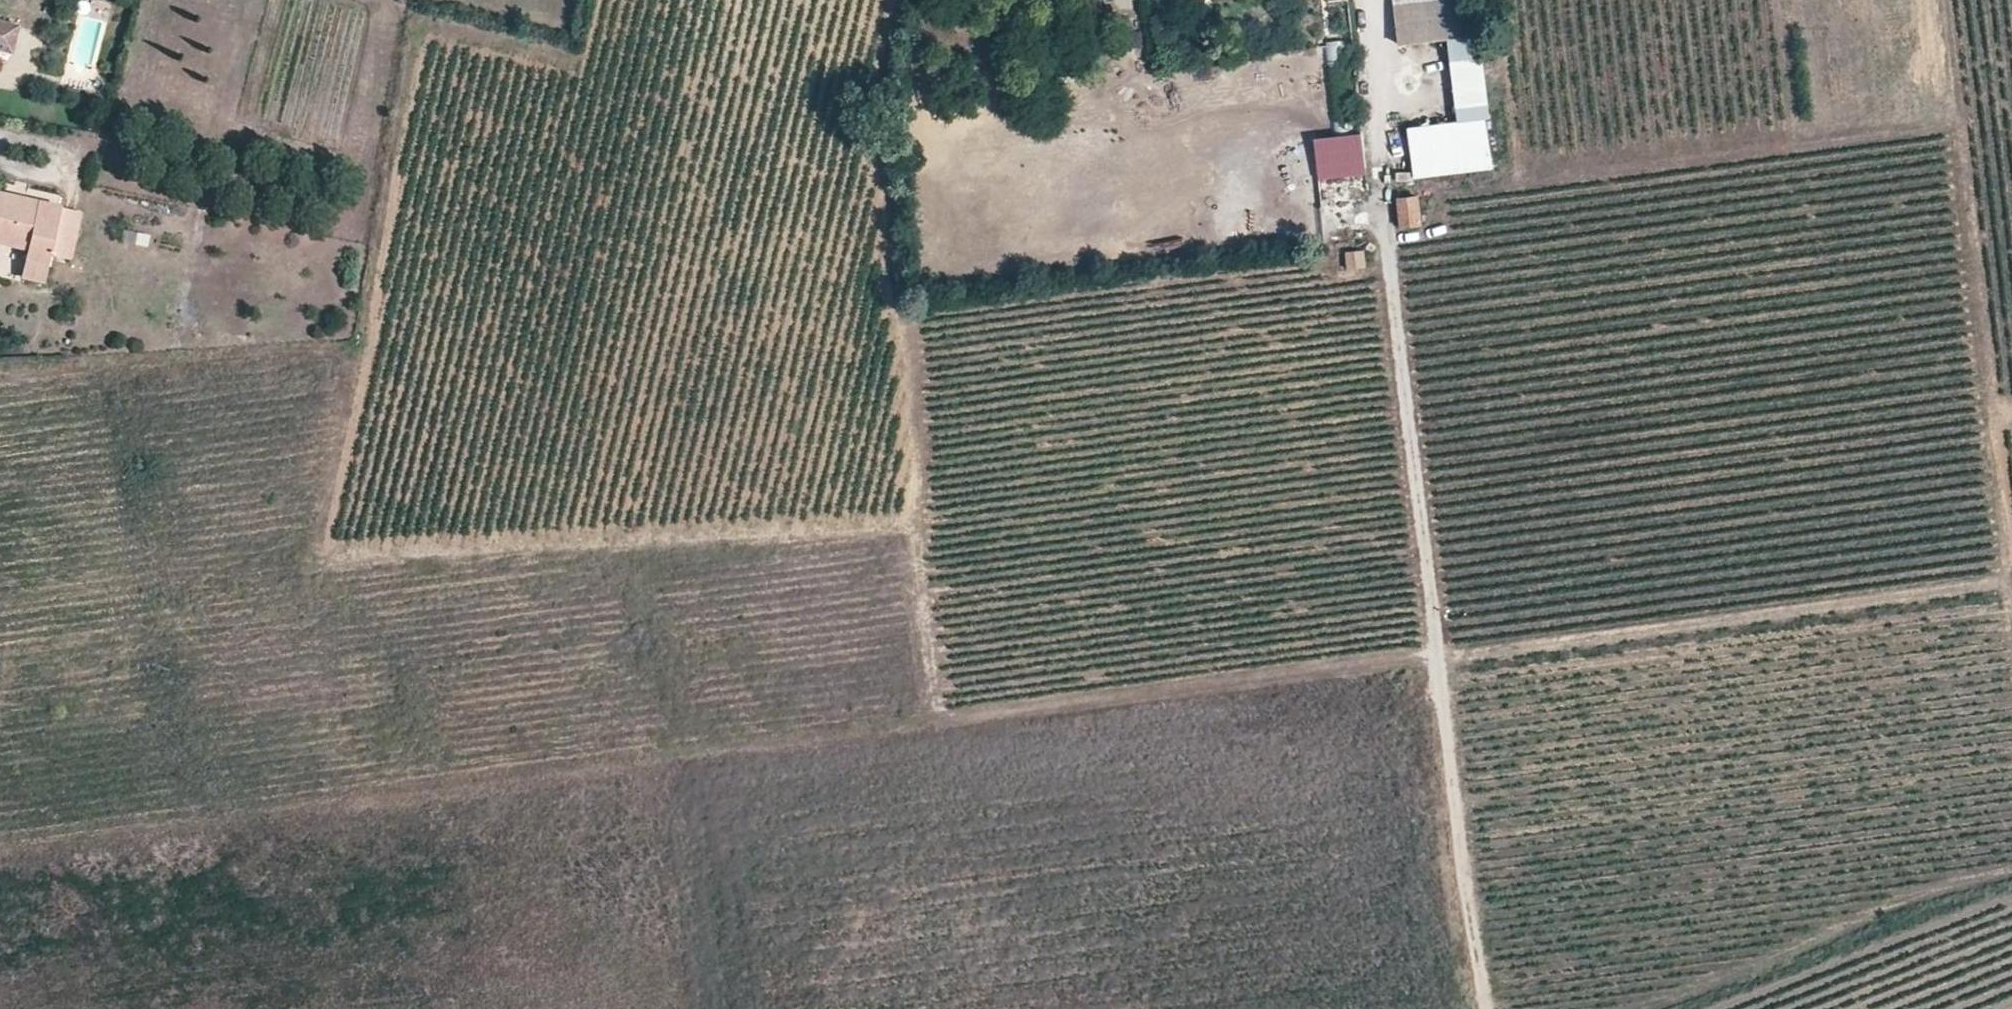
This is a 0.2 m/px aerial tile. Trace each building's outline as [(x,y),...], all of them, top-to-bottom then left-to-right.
[(18,22),(0,18),(0,49),(11,52),(18,22)] [(1345,41),(1324,44),(1328,68),(1349,65),(1345,41)] [(1364,137),(1315,139),(1317,182),(1366,180),(1364,137)] [(49,267),(51,255),(71,260),(82,213),(0,194),(0,244),(26,250),(24,262),(49,267)] [(1416,197),(1398,199),(1401,227),(1419,225),(1416,197)] [(1363,252),(1346,254),(1348,271),(1366,268),(1363,252)] [(45,282),(49,267),(24,262),(21,276),(45,282)]
